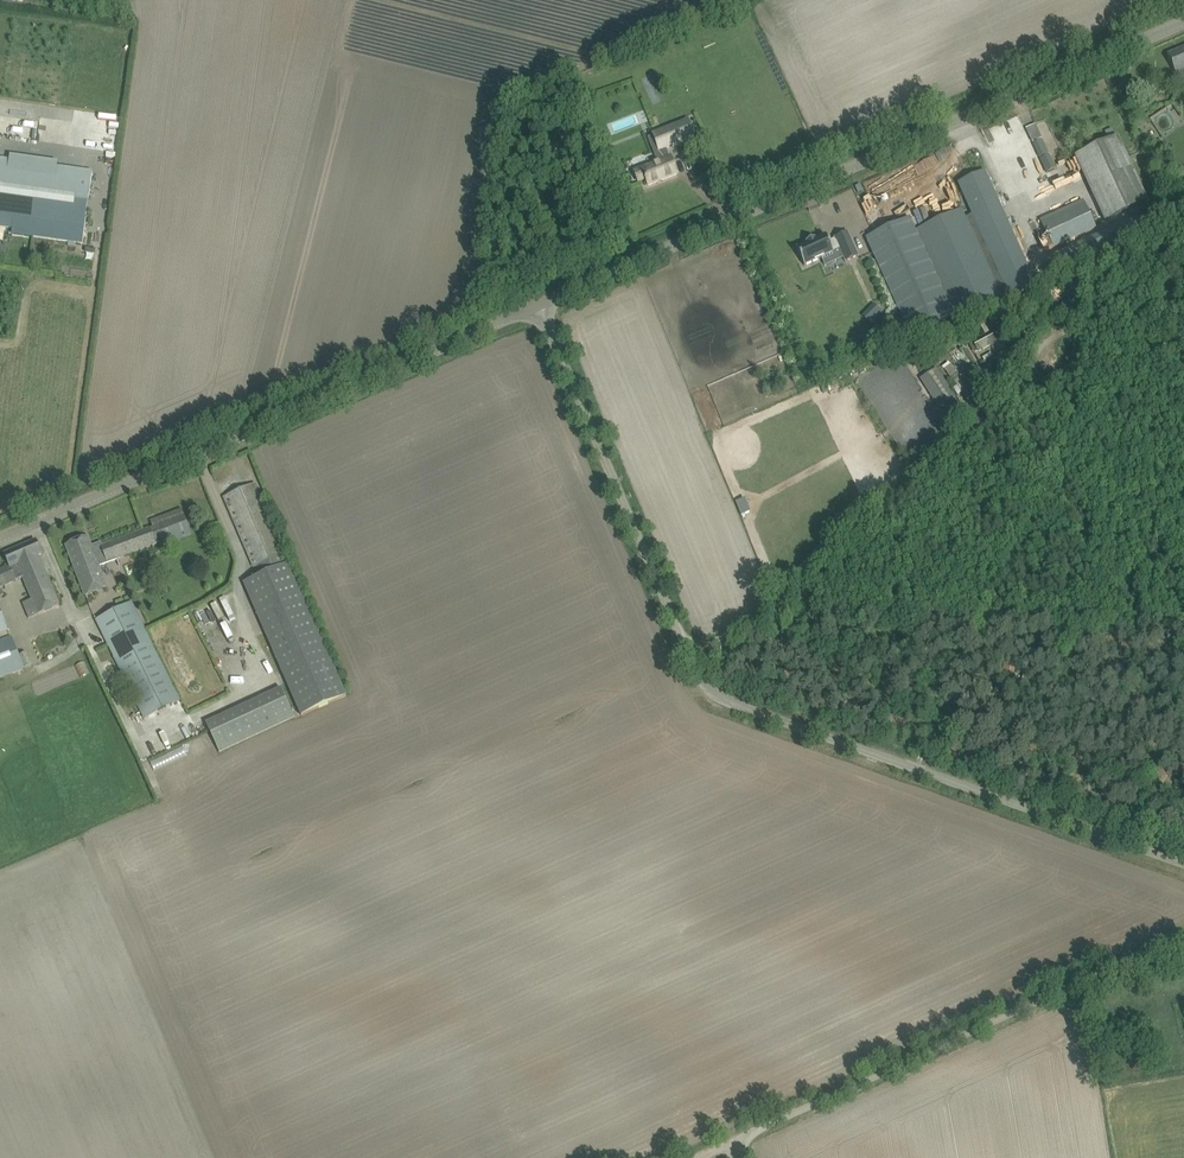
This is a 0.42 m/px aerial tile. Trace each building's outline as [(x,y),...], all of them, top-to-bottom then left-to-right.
[(1168,55),(1176,73),(1183,70),(1183,48),(1168,55)] [(559,90),(565,106),(575,102),(569,86),(559,90)] [(96,141),(97,116),(73,115),(72,140),(96,141)] [(688,120),(674,126),(653,134),(659,150),(654,152),(658,162),(635,171),(639,182),(646,179),(649,185),(677,174),(671,157),(670,158),(666,149),(695,137),(688,120)] [(1075,156),(1105,222),(1149,202),(1119,136),(1075,156)] [(13,229),(12,232),(83,242),(87,213),(89,198),(91,184),(32,175),(35,159),(10,156),(10,160),(0,159),(0,227),(13,229)] [(1036,285),(1021,250),(985,171),(958,183),(972,215),(965,218),(961,211),(915,231),(909,218),(866,238),(911,338),(1008,294),(1009,297),(1036,285)] [(1039,240),(1044,250),(1095,226),(1085,204),(1042,224),(1048,236),(1039,240)] [(1045,258),(1055,278),(1145,237),(1136,217),(1045,258)] [(799,246),(800,247),(797,249),(805,266),(811,263),(811,265),(815,263),(815,261),(834,253),(833,252),(840,249),(846,262),(859,256),(848,232),(835,238),(836,239),(829,242),(826,235),(823,237),(822,235),(818,237),(819,239),(816,240),(815,238),(806,242),(807,244),(804,245),(803,244),(799,246)] [(874,304),(862,316),(872,326),(884,314),(874,304)] [(994,311),(994,310),(974,320),(978,328),(997,318),(998,321),(1007,318),(1002,307),(994,311)] [(975,327),(968,330),(972,339),(979,335),(975,327)] [(1009,335),(1004,338),(998,327),(972,341),(973,342),(970,344),(975,353),(978,351),(978,352),(988,347),(996,361),(1012,353),(1015,360),(1022,356),(1023,358),(1030,354),(1028,351),(1032,349),(1028,342),(1016,349),(1009,335)] [(905,353),(911,362),(923,354),(917,345),(905,353)] [(922,377),(934,395),(942,407),(957,397),(938,368),(922,377)] [(1007,377),(1002,373),(999,377),(997,375),(994,378),(1000,384),(1007,377)] [(257,566),(261,576),(244,583),(301,715),(346,696),(289,563),(285,554),(255,484),(224,497),(255,567),(257,566)] [(67,545),(71,556),(86,596),(107,587),(98,566),(157,544),(156,544),(163,541),(164,544),(192,534),(184,513),(156,523),(157,526),(151,528),(150,528),(102,546),(101,543),(91,547),(88,537),(67,545)] [(24,578),(39,614),(60,606),(38,555),(42,554),(36,540),(5,554),(10,565),(0,570),(0,588),(24,578)] [(150,589),(162,599),(169,589),(157,580),(150,589)] [(96,619),(112,651),(145,718),(181,700),(132,602),(96,619)] [(9,631),(0,607),(0,634),(9,631)] [(24,668),(24,667),(19,655),(11,637),(0,641),(0,678),(24,668)] [(26,652),(19,655),(24,667),(31,664),(26,652)] [(206,723),(220,752),(295,717),(281,688),(206,723)]
